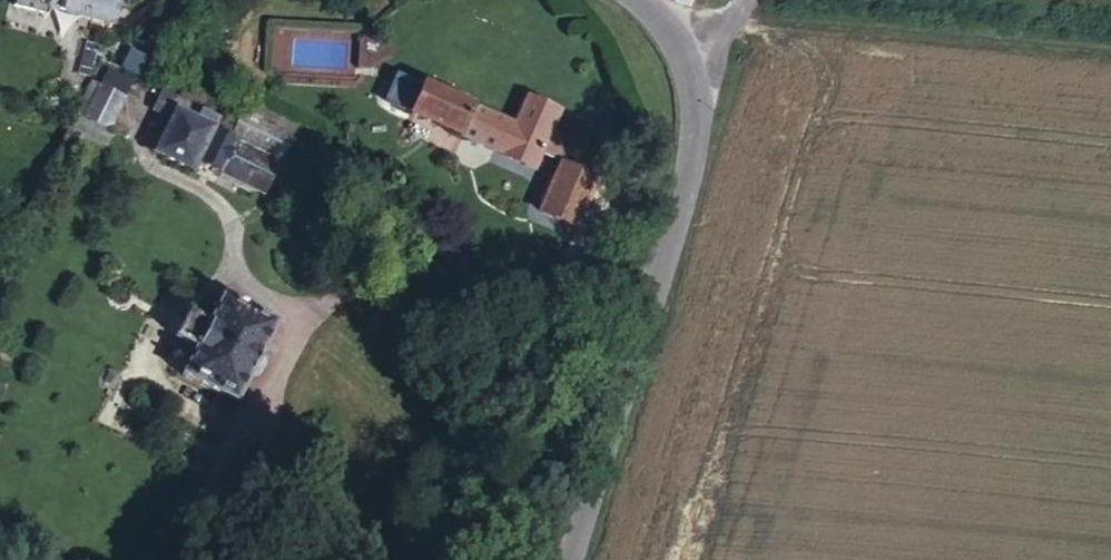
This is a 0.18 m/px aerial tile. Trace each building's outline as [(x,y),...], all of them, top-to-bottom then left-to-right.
[(40,8),(106,26),(113,0),(42,0),(40,8)] [(100,86),(89,81),(74,113),(84,118),(100,86)] [(527,98),(514,126),(424,85),(423,87),(409,81),(393,85),(389,93),(389,94),(398,106),(401,108),(412,112),(411,115),(534,169),(541,152),(563,162),(571,144),(549,134),(559,113),(527,98)] [(108,129),(123,98),(100,86),(84,118),(108,129)] [(182,88),(177,99),(199,111),(205,101),(182,88)] [(215,120),(212,125),(280,157),(293,131),(209,92),(205,101),(199,111),(215,120)] [(177,99),(175,98),(169,109),(175,112),(155,153),(191,171),(196,161),(261,195),(278,162),(210,129),(212,125),(215,120),(199,111),(177,99)] [(575,228),(595,182),(559,166),(540,212),(575,228)] [(235,405),(276,323),(222,296),(208,323),(187,312),(174,338),(195,349),(180,377),(235,405)]
